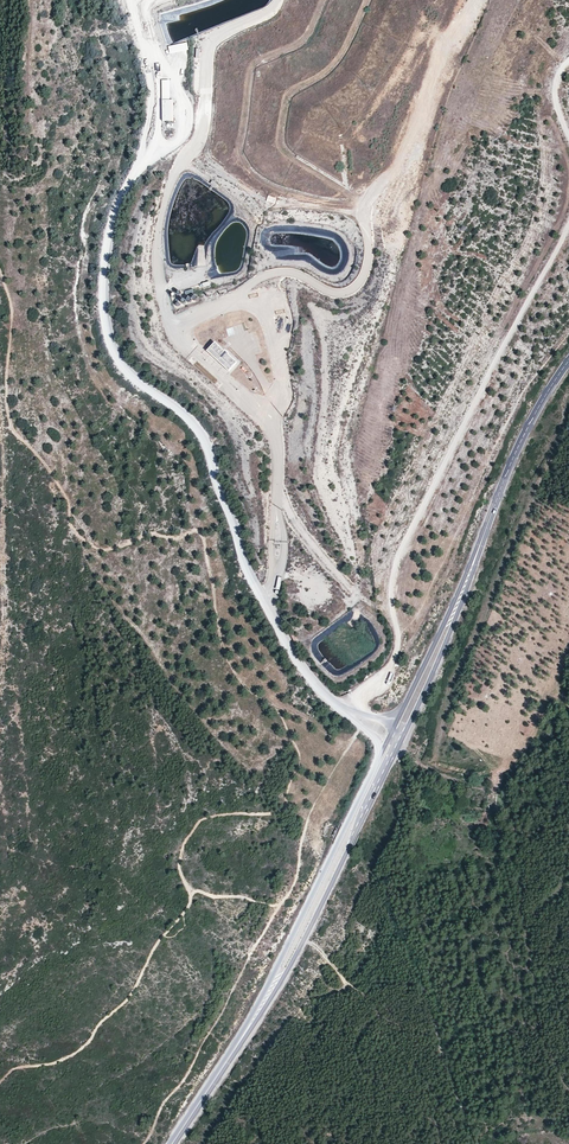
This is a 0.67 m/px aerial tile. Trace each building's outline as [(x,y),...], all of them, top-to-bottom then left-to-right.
[(169,45),(169,54),(189,53),(188,45),(169,45)] [(162,80),(162,122),(174,122),(174,100),(170,100),(170,80),(162,80)] [(268,195),(266,201),(274,204),(277,198),(268,195)] [(178,306),(197,301),(194,288),(181,292),(179,285),(173,286),(178,306)] [(284,312),(281,312),(277,333),(283,334),(284,327),(289,329),(291,318),(283,317),(284,312)] [(232,326),(226,328),(228,335),(234,333),(232,326)] [(207,351),(230,371),(238,362),(229,354),(229,353),(226,350),(225,351),(215,342),(207,351)]
